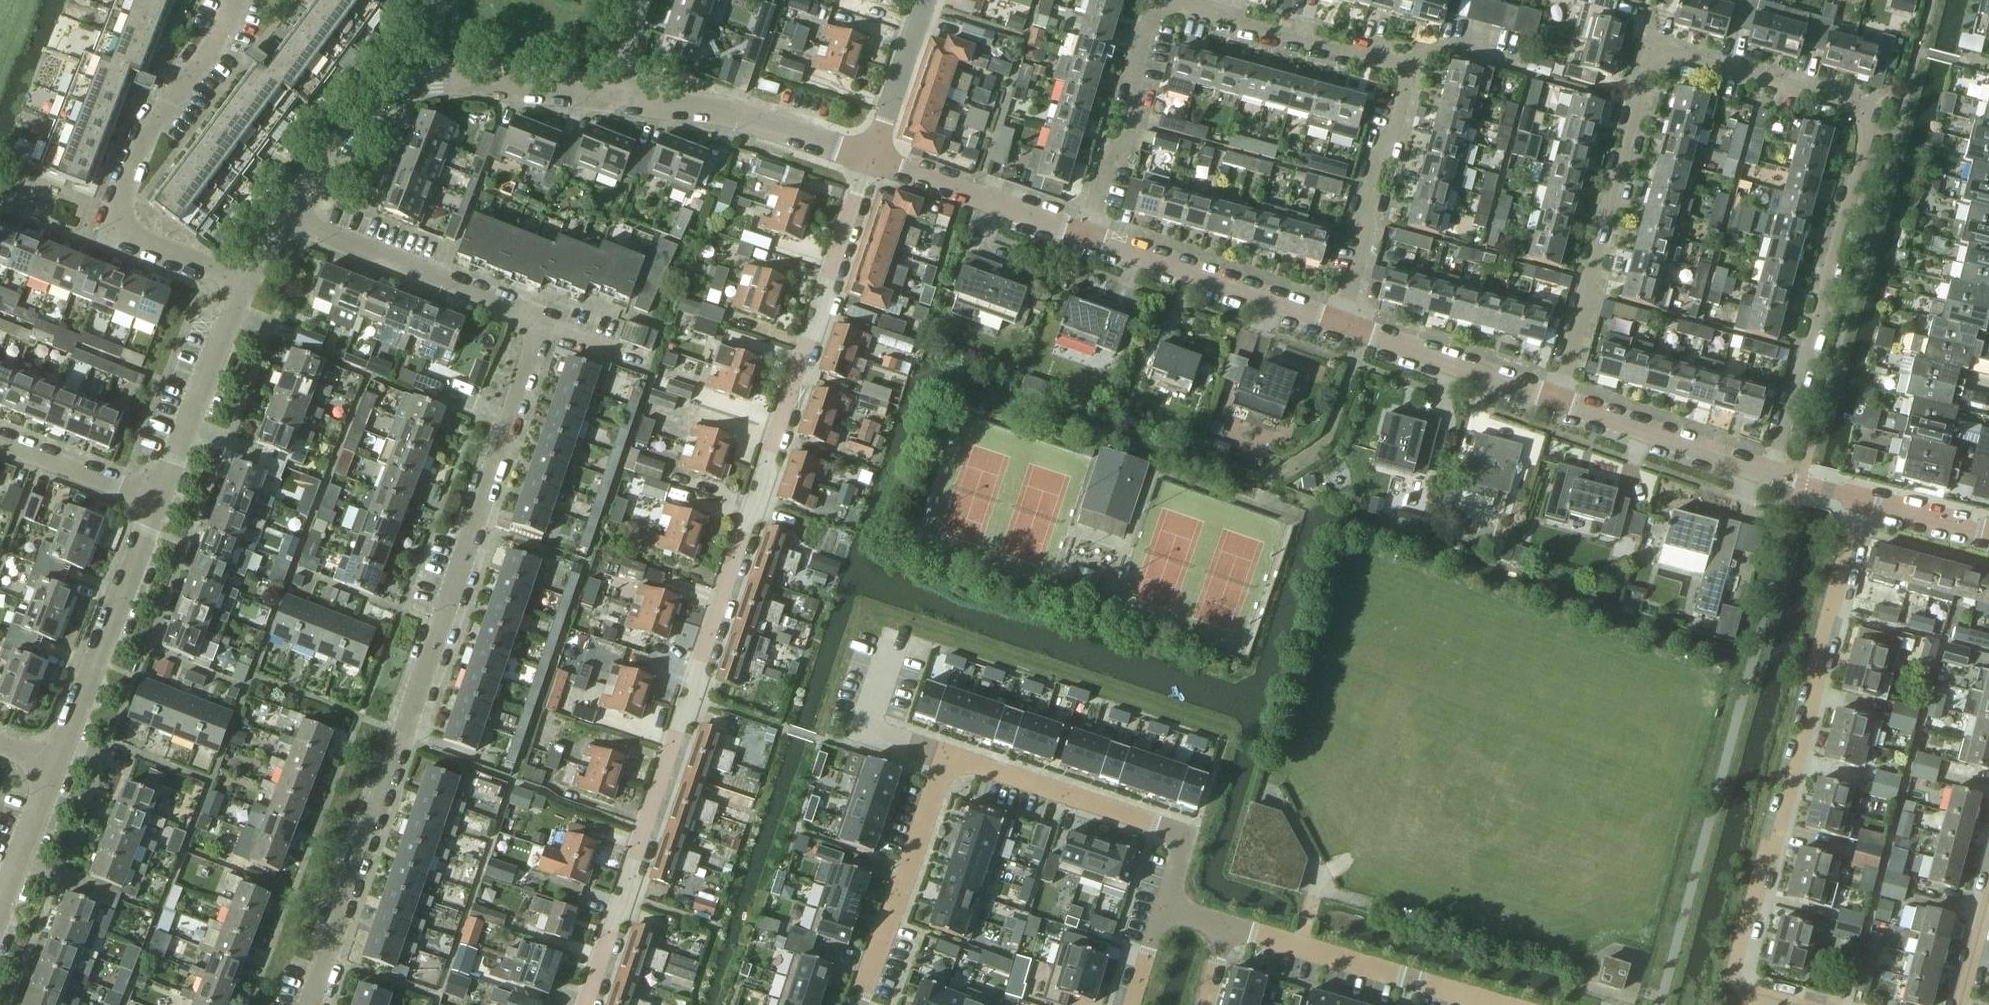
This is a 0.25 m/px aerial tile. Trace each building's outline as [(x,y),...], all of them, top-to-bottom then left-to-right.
[(112,3),(159,21),(167,0),(113,0),(112,3)] [(350,46),(365,26),(330,0),(322,0),(310,16),(350,46)] [(365,26),(380,7),(371,0),(330,0),(365,26)] [(671,13),(704,24),(712,0),(675,0),(671,13)] [(818,20),(822,7),(801,0),(787,0),(784,9),(818,20)] [(1037,11),(1050,15),(1055,0),(1040,0),(1037,11)] [(1085,14),(1116,23),(1123,1),(1119,0),(1089,0),(1085,14)] [(1344,0),(1379,10),(1382,0),(1344,0)] [(1379,10),(1415,20),(1421,0),(1382,0),(1379,10)] [(1415,20),(1440,27),(1444,14),(1456,17),(1460,0),(1421,0),(1415,20)] [(1477,23),(1484,0),(1471,0),(1466,20),(1477,23)] [(1477,23),(1488,26),(1494,3),(1484,0),(1477,23)] [(1574,33),(1573,39),(1618,51),(1624,27),(1611,23),(1616,1),(1613,0),(1575,0),(1573,6),(1581,8),(1574,33)] [(1698,32),(1706,1),(1707,0),(1667,0),(1665,9),(1677,12),(1673,25),(1698,32)] [(1698,32),(1722,38),(1726,25),(1738,28),(1746,0),(1733,0),(1731,8),(1706,1),(1698,32)] [(1738,28),(1750,31),(1746,45),(1771,52),(1783,7),(1757,0),(1746,0),(1738,28)] [(1891,11),(1903,15),(1906,3),(1894,0),(1891,11)] [(1971,37),(1984,40),(1984,39),(1988,25),(1988,0),(1981,0),(1971,36),(1971,37)] [(112,3),(102,29),(149,48),(159,21),(112,3)] [(1494,3),(1488,26),(1500,29),(1506,6),(1494,3)] [(1506,6),(1500,29),(1511,32),(1517,9),(1506,6)] [(1783,7),(1771,52),(1796,58),(1800,45),(1812,48),(1821,18),(1783,7)] [(1517,9),(1511,32),(1522,35),(1529,12),(1517,9)] [(1037,11),(1032,27),(1045,30),(1050,15),(1037,11)] [(1529,12),(1522,35),(1533,38),(1540,15),(1529,12)] [(663,37),(677,41),(672,56),(693,64),(698,49),(696,48),(704,24),(671,13),(663,37)] [(1085,14),(1078,37),(1109,47),(1116,23),(1085,14)] [(775,31),(789,35),(794,19),(780,15),(775,31)] [(295,36),(335,66),(350,46),(310,16),(295,36)] [(1821,18),(1812,48),(1823,52),(1820,65),(1844,71),(1853,41),(1855,41),(1856,35),(1830,28),(1832,21),(1821,18)] [(831,38),(827,49),(859,60),(866,39),(825,25),(822,35),(831,38)] [(985,32),(964,25),(959,38),(980,45),(985,32)] [(102,29),(91,56),(138,74),(149,48),(102,29)] [(1031,29),(1026,46),(1040,51),(1045,33),(1031,29)] [(796,31),(794,39),(806,43),(808,35),(796,31)] [(1853,41),(1844,71),(1869,78),(1872,65),(1885,68),(1894,37),(1881,34),(1877,47),(1855,41),(1853,41)] [(280,55),(320,86),(335,66),(295,36),(280,55)] [(749,37),(741,61),(753,65),(761,42),(749,37)] [(1078,37),(1071,60),(1102,70),(1109,47),(1078,37)] [(794,39),(792,47),(803,50),(806,43),(794,39)] [(927,51),(958,61),(985,70),(988,62),(970,56),(973,48),(948,40),(946,44),(931,39),(927,51)] [(1611,76),(1618,51),(1573,39),(1586,43),(1579,68),(1566,64),(1563,76),(1594,85),(1597,72),(1611,76)] [(1174,66),(1172,75),(1170,75),(1165,93),(1191,100),(1194,87),(1203,54),(1179,48),(1179,49),(1171,47),(1166,64),(1174,66)] [(257,69),(298,100),(306,106),(320,86),(280,55),(267,73),(262,69),(268,62),(250,48),(242,58),(257,69)] [(852,81),(859,60),(827,49),(824,59),(815,57),(811,67),(852,81)] [(927,51),(921,70),(969,86),(972,78),(955,72),(958,61),(927,51)] [(82,52),(73,75),(120,94),(129,72),(134,74),(130,84),(150,93),(155,80),(138,74),(91,56),(82,52)] [(1886,67),(1897,70),(1900,54),(1890,52),(1886,67)] [(775,76),(775,75),(781,59),(781,57),(771,53),(765,73),(775,76)] [(1203,54),(1194,87),(1217,93),(1226,61),(1203,54)] [(1527,61),(1525,70),(1526,71),(1549,77),(1552,63),(1528,57),(1527,61)] [(799,83),(804,67),(781,59),(775,75),(799,83)] [(694,67),(697,73),(702,75),(708,73),(710,67),(706,62),(701,60),(696,63),(694,67)] [(1071,60),(1064,83),(1095,92),(1102,70),(1071,60)] [(1226,61),(1217,93),(1240,99),(1249,67),(1226,61)] [(1449,63),(1443,87),(1475,95),(1487,99),(1494,69),(1478,65),(1477,71),(1449,63)] [(1021,64),(1017,76),(1030,79),(1033,68),(1021,64)] [(1249,67),(1240,99),(1263,105),(1272,73),(1249,67)] [(240,92),(281,123),(298,100),(257,69),(240,92)] [(921,70),(914,89),(945,100),(949,89),(966,95),(969,86),(921,70)] [(1272,73),(1263,105),(1286,111),(1295,79),(1272,73)] [(73,75),(64,98),(111,117),(120,94),(73,75)] [(1017,76),(1014,87),(1026,91),(1030,79),(1017,76)] [(760,80),(757,89),(776,95),(779,84),(760,79),(760,80)] [(981,89),(992,93),(994,83),(983,79),(981,89)] [(1295,79),(1286,111),(1310,118),(1320,86),(1295,79)] [(1064,83),(1057,106),(1088,116),(1095,92),(1064,83)] [(1320,86),(1310,118),(1308,128),(1331,134),(1330,135),(1331,136),(1343,92),(1320,86)] [(1014,87),(1011,98),(1023,103),(1026,91),(1014,87)] [(1443,87),(1437,109),(1469,118),(1475,95),(1443,87)] [(914,89),(908,108),(957,124),(959,116),(942,110),(945,100),(914,89)] [(1677,89),(1670,112),(1702,121),(1709,98),(1677,89)] [(223,115),(264,145),(281,123),(240,92),(223,115)] [(1343,92),(1331,136),(1356,142),(1360,126),(1359,126),(1366,98),(1343,92)] [(1527,95),(1524,108),(1535,111),(1539,98),(1527,95)] [(1571,96),(1564,119),(1596,127),(1602,104),(1571,96)] [(64,98),(55,121),(102,140),(111,117),(64,98)] [(1505,103),(1502,115),(1514,118),(1517,106),(1505,103)] [(1973,121),(1988,125),(1988,104),(1986,104),(1982,119),(1974,117),(1973,121)] [(1057,106),(1050,129),(1081,139),(1088,116),(1057,106)] [(908,108),(902,127),(933,137),(937,127),(954,133),(957,124),(908,108)] [(1524,108),(1520,120),(1532,123),(1535,111),(1524,108)] [(969,121),(982,125),(985,113),(973,109),(969,121)] [(1437,109),(1431,133),(1463,142),(1469,118),(1437,109)] [(1670,112),(1664,135),(1696,144),(1700,131),(1711,134),(1714,124),(1702,121),(1670,112)] [(420,113),(413,133),(448,147),(456,127),(450,124),(452,120),(441,116),(439,120),(420,113)] [(206,137),(247,168),(264,145),(223,115),(206,137)] [(1502,115),(1499,126),(1511,129),(1514,118),(1502,115)] [(1968,123),(1973,124),(1969,141),(1988,146),(1988,125),(1973,121),(1974,117),(1970,116),(1968,123)] [(1157,129),(1180,135),(1184,123),(1161,117),(1157,129)] [(494,136),(486,155),(499,160),(501,156),(522,164),(537,126),(514,118),(509,131),(497,127),(494,136)] [(1564,119),(1558,142),(1590,150),(1596,127),(1564,119)] [(1520,120),(1518,131),(1529,134),(1532,123),(1520,120)] [(55,121),(46,144),(93,163),(102,140),(55,121)] [(1827,155),(1834,131),(1802,122),(1795,147),(1827,155)] [(1184,123),(1180,135),(1192,138),(1196,126),(1184,123)] [(1735,124),(1732,135),(1744,138),(1747,127),(1735,124)] [(537,126),(522,164),(544,172),(547,165),(559,169),(561,164),(560,164),(569,141),(558,137),(559,135),(537,126)] [(1499,126),(1496,137),(1508,141),(1511,129),(1499,126)] [(560,164),(561,164),(573,169),(575,165),(596,173),(596,172),(610,135),(588,127),(583,140),(571,136),(569,141),(560,164)] [(939,148),(956,154),(952,168),(967,173),(974,151),(959,146),(933,137),(902,127),(898,138),(912,143),(911,148),(936,156),(939,148)] [(1002,127),(999,139),(1010,142),(1014,131),(1002,127)] [(1050,129),(1043,152),(1074,162),(1081,139),(1050,129)] [(1753,129),(1751,139),(1762,143),(1765,132),(1753,129)] [(1518,131),(1515,142),(1526,145),(1529,134),(1518,131)] [(482,132),(473,156),(478,158),(478,157),(484,160),(486,155),(494,136),(482,132)] [(413,133),(405,151),(441,165),(448,147),(413,133)] [(1457,165),(1464,167),(1470,144),(1463,142),(1431,133),(1424,156),(1457,165)] [(596,172),(596,173),(618,181),(621,174),(632,178),(634,173),(643,150),(632,146),(633,144),(610,135),(596,172)] [(1152,147),(1176,153),(1179,141),(1156,135),(1152,147)] [(1230,135),(1227,148),(1239,151),(1242,138),(1230,135)] [(1664,135),(1658,158),(1690,167),(1696,144),(1664,135)] [(1732,135),(1729,146),(1741,150),(1744,138),(1732,135)] [(643,150),(634,173),(647,178),(648,173),(670,182),(684,144),(662,136),(656,149),(645,145),(643,150)] [(960,142),(959,146),(974,151),(978,138),(969,136),(967,144),(960,142)] [(189,160),(230,191),(247,168),(206,137),(189,160)] [(1504,153),(1508,141),(1496,137),(1493,150),(1504,153)] [(1242,138),(1239,151),(1250,154),(1254,141),(1242,138)] [(1003,166),(1010,142),(999,139),(991,163),(1003,166)] [(1751,139),(1747,151),(1759,155),(1762,143),(1751,139)] [(1179,141),(1176,153),(1187,156),(1190,145),(1179,141)] [(1254,141),(1250,154),(1262,157),(1265,144),(1254,141)] [(1958,163),(1963,164),(1964,161),(1988,168),(1988,146),(1969,141),(1965,157),(1960,156),(1958,163)] [(1523,158),(1526,145),(1515,142),(1511,155),(1523,158)] [(1558,142),(1552,166),(1584,174),(1590,150),(1558,142)] [(84,186),(93,163),(46,144),(37,168),(84,186)] [(684,144),(670,182),(692,190),(706,153),(684,144)] [(1265,144),(1262,157),(1273,160),(1276,146),(1265,144)] [(1738,162),(1741,150),(1729,146),(1726,159),(1738,162)] [(1202,147),(1199,156),(1211,160),(1214,150),(1202,147)] [(1820,178),(1827,155),(1795,147),(1789,169),(1820,178)] [(405,151),(398,171),(434,185),(441,165),(405,151)] [(1755,167),(1759,155),(1747,151),(1744,164),(1755,167)] [(1066,186),(1074,162),(1043,152),(1035,177),(1066,186)] [(1222,165),(1234,168),(1237,157),(1225,154),(1222,165)] [(1297,167),(1308,169),(1311,157),(1300,154),(1297,167)] [(1424,156),(1418,179),(1450,188),(1457,165),(1424,156)] [(478,158),(470,177),(477,179),(484,160),(478,157),(478,158)] [(1237,157),(1234,168),(1245,171),(1248,160),(1237,157)] [(1311,157),(1308,169),(1320,172),(1324,160),(1311,157)] [(1658,158),(1651,182),(1683,191),(1690,167),(1658,158)] [(172,183),(213,214),(230,191),(189,160),(172,183)] [(750,173),(777,182),(781,168),(754,160),(750,173)] [(1248,160),(1245,171),(1257,175),(1260,163),(1248,160)] [(1324,160),(1320,172),(1344,179),(1347,166),(1324,160)] [(1963,164),(1971,166),(1967,182),(1988,187),(1988,168),(1964,161),(1963,164)] [(1260,163),(1257,175),(1269,178),(1272,166),(1260,163)] [(1552,166),(1546,189),(1577,197),(1584,174),(1552,166)] [(1002,169),(1003,180),(1016,179),(1015,168),(1002,169)] [(1789,169),(1782,192),(1814,200),(1820,178),(1789,169)] [(398,171),(390,190),(396,192),(426,203),(434,185),(398,171)] [(1303,187),(1315,190),(1318,179),(1306,175),(1303,187)] [(470,177),(463,196),(470,198),(477,179),(470,177)] [(1318,179),(1315,190),(1339,196),(1342,185),(1318,179)] [(1418,179),(1412,203),(1444,211),(1450,188),(1418,179)] [(1134,215),(1156,221),(1165,189),(1142,183),(1133,181),(1129,197),(1138,199),(1134,215)] [(1956,204),(1961,205),(1962,203),(1988,209),(1988,187),(1967,182),(1962,181),(1958,197),(1957,201),(1956,204)] [(726,182),(722,193),(734,197),(738,186),(726,182)] [(1651,182),(1645,204),(1677,213),(1683,191),(1651,182)] [(196,236),(213,214),(172,183),(155,206),(196,236)] [(778,199),(774,209),(805,220),(812,199),(772,186),(769,196),(778,199)] [(1165,189),(1156,221),(1180,227),(1188,196),(1165,189)] [(1546,189),(1539,212),(1571,220),(1577,197),(1546,189)] [(419,223),(426,203),(396,192),(390,190),(383,210),(402,217),(400,221),(411,225),(413,221),(419,223)] [(1482,191),(1479,202),(1490,205),(1493,194),(1482,191)] [(1782,192),(1776,215),(1808,223),(1814,200),(1782,192)] [(722,193),(718,204),(730,208),(734,197),(722,193)] [(879,194),(875,205),(906,215),(933,224),(936,216),(918,210),(921,201),(895,193),(894,199),(886,196),(884,195),(879,194)] [(1716,194),(1713,205),(1725,208),(1728,197),(1716,194)] [(463,196),(456,214),(456,215),(462,217),(470,198),(463,196)] [(1188,196),(1180,227),(1202,234),(1211,202),(1188,196)] [(1500,196),(1497,207),(1509,210),(1512,198),(1500,196)] [(1735,199),(1731,210),(1743,214),(1746,202),(1735,199)] [(1211,202),(1202,234),(1225,240),(1234,208),(1211,202)] [(1479,202),(1476,213),(1476,214),(1487,217),(1490,205),(1479,202)] [(1438,235),(1444,211),(1412,203),(1406,226),(1438,235)] [(1961,205),(1969,207),(1965,224),(1988,230),(1988,209),(1962,203),(1961,205)] [(1645,204),(1638,229),(1671,237),(1677,213),(1645,204)] [(872,215),(869,224),(918,240),(921,232),(912,229),(902,225),(906,215),(875,205),(872,215)] [(946,205),(942,216),(948,218),(950,219),(954,208),(953,207),(952,207),(946,205)] [(1713,205),(1710,216),(1710,217),(1722,220),(1725,208),(1713,205)] [(582,215),(592,218),(594,210),(584,207),(582,215)] [(1497,207),(1494,219),(1506,222),(1509,210),(1497,207)] [(669,236),(679,240),(692,213),(680,208),(669,236)] [(1234,208),(1225,240),(1249,246),(1258,214),(1234,208)] [(708,223),(714,225),(719,212),(713,209),(708,223)] [(798,240),(805,220),(774,209),(771,220),(762,217),(758,227),(798,240)] [(1731,210),(1728,222),(1740,225),(1743,214),(1731,210)] [(1282,221),(1273,253),(1296,259),(1305,227),(1308,217),(1285,211),(1282,221)] [(1539,212),(1533,235),(1565,243),(1571,220),(1539,212)] [(442,237),(453,241),(462,217),(456,215),(456,214),(455,215),(451,213),(442,237)] [(1767,213),(1761,236),(1770,238),(1801,247),(1808,223),(1776,215),(1767,213)] [(471,259),(478,261),(493,222),(472,214),(456,256),(470,261),(471,259)] [(934,225),(945,229),(948,218),(937,214),(934,225)] [(1258,214),(1249,246),(1273,253),(1282,221),(1258,214)] [(1473,225),(1484,229),(1487,217),(1476,214),(1473,225)] [(1707,229),(1719,232),(1722,220),(1710,217),(1707,229)] [(1494,219),(1491,231),(1502,234),(1506,222),(1494,219)] [(493,222),(478,261),(485,264),(484,267),(497,272),(513,230),(493,222)] [(1728,222),(1725,234),(1737,237),(1740,225),(1728,222)] [(866,234),(863,244),(893,254),(896,243),(915,249),(918,240),(869,224),(866,234)] [(1954,245),(1959,246),(1960,243),(1988,251),(1988,230),(1965,224),(1961,240),(1956,238),(1955,242),(1954,245)] [(6,270),(20,235),(0,227),(0,268),(6,270)] [(1305,227),(1296,259),(1320,265),(1329,233),(1305,227)] [(1638,229),(1632,251),(1664,260),(1673,263),(1677,249),(1679,249),(1681,240),(1671,237),(1638,229)] [(513,230),(497,272),(510,277),(511,274),(519,277),(534,238),(513,230)] [(743,231),(739,242),(768,252),(771,241),(743,231)] [(1393,242),(1417,248),(1420,237),(1396,231),(1393,242)] [(20,235),(6,270),(28,278),(42,243),(20,235)] [(928,235),(926,243),(942,247),(944,239),(928,235)] [(1558,267),(1565,243),(1533,235),(1527,259),(1558,267)] [(555,246),(543,278),(555,283),(556,281),(563,284),(578,244),(557,236),(553,245),(555,246)] [(1420,237),(1417,248),(1429,251),(1431,240),(1420,237)] [(534,238),(519,277),(526,280),(525,282),(539,288),(543,278),(555,246),(553,245),(534,238)] [(1770,238),(1763,262),(1795,271),(1801,247),(1770,238)] [(646,313),(677,246),(659,239),(633,308),(646,313)] [(585,284),(587,284),(599,289),(600,287),(607,290),(623,251),(601,242),(598,252),(585,284)] [(42,243),(28,278),(49,287),(63,251),(42,243)] [(1959,246),(1967,248),(1963,265),(1988,272),(1988,251),(1960,243),(1959,246)] [(578,244),(563,284),(570,286),(569,289),(583,294),(587,284),(585,284),(598,252),(578,244)] [(859,254),(856,263),(905,278),(908,270),(900,267),(890,264),(893,254),(863,244),(859,254)] [(930,245),(928,254),(938,257),(940,249),(930,245)] [(1460,248),(1456,260),(1468,263),(1472,251),(1460,248)] [(63,251),(49,287),(70,295),(84,260),(63,251)] [(623,251),(607,290),(615,293),(614,295),(628,300),(644,259),(623,251)] [(1472,251),(1468,263),(1480,266),(1483,254),(1472,251)] [(1632,251),(1626,274),(1658,283),(1664,260),(1632,251)] [(1483,254),(1480,266),(1492,269),(1495,257),(1483,254)] [(957,296),(951,314),(972,321),(975,311),(1015,325),(1027,290),(998,280),(1003,267),(967,255),(963,268),(962,268),(953,294),(957,296)] [(84,260),(70,295),(92,303),(106,268),(84,260)] [(1763,262),(1757,285),(1789,293),(1795,271),(1763,262)] [(856,263),(850,280),(881,290),(884,282),(902,287),(905,278),(856,263)] [(1697,263),(1694,275),(1706,278),(1709,266),(1697,263)] [(745,265),(738,286),(779,299),(786,278),(745,265)] [(1521,276),(1533,280),(1536,268),(1524,265),(1521,276)] [(1950,283),(1988,292),(1988,272),(1963,265),(1959,282),(1951,280),(1950,283)] [(330,306),(335,307),(347,276),(323,266),(311,298),(330,306)] [(106,268),(92,303),(94,304),(91,311),(112,319),(115,312),(113,312),(127,276),(106,268)] [(718,268),(715,278),(727,282),(731,272),(718,268)] [(1536,268),(1533,280),(1557,286),(1560,274),(1536,268)] [(1716,268),(1713,280),(1724,283),(1727,271),(1716,268)] [(1377,301),(1400,307),(1409,275),(1386,269),(1377,301)] [(1433,282),(1424,313),(1447,320),(1456,288),(1458,279),(1437,274),(1435,282),(1433,282)] [(1658,283),(1626,274),(1619,298),(1662,310),(1669,286),(1658,283)] [(1409,275),(1400,307),(1424,313),(1433,282),(1409,275)] [(1694,275),(1691,287),(1703,290),(1706,278),(1694,275)] [(113,312),(115,312),(134,320),(148,285),(127,276),(113,312)] [(335,307),(330,306),(324,321),(332,324),(338,309),(353,315),(358,316),(370,285),(347,276),(335,307)] [(715,278),(710,291),(723,295),(727,282),(715,278)] [(1944,284),(1950,286),(1945,302),(1988,314),(1988,292),(1950,283),(1951,280),(1946,278),(1944,284)] [(850,280),(846,293),(860,298),(859,303),(885,311),(887,303),(901,308),(905,309),(909,300),(900,297),(881,290),(850,280)] [(905,289),(922,295),(927,296),(930,287),(908,280),(905,289)] [(1713,280),(1710,291),(1721,294),(1724,283),(1713,280)] [(148,285),(134,320),(156,328),(169,293),(148,285)] [(358,316),(353,315),(347,330),(356,333),(362,318),(376,324),(381,325),(394,294),(370,285),(358,316)] [(1742,295),(1739,305),(1751,308),(1782,317),(1789,293),(1757,285),(1753,298),(1742,295)] [(772,320),(779,299),(738,286),(732,307),(772,320)] [(1688,299),(1700,302),(1703,290),(1691,287),(1688,299)] [(1456,288),(1447,320),(1470,326),(1479,294),(1456,288)] [(1710,291),(1707,303),(1718,306),(1721,294),(1710,291)] [(381,325),(376,324),(371,339),(379,342),(384,327),(401,334),(405,335),(417,303),(394,294),(381,325)] [(1479,294),(1470,326),(1494,332),(1502,300),(1479,294)] [(1525,307),(1516,338),(1541,345),(1549,313),(1551,307),(1548,303),(1527,298),(1525,307)] [(1115,355),(1128,319),(1122,317),(1125,309),(1111,304),(1109,312),(1070,299),(1055,340),(1094,354),(1096,349),(1115,355)] [(1928,314),(1933,316),(1932,319),(1977,331),(1985,333),(1987,322),(1988,323),(1988,314),(1945,302),(1932,299),(1928,314)] [(1502,300),(1494,332),(1516,338),(1525,307),(1502,300)] [(0,304),(0,313),(13,318),(17,307),(1,301),(0,304)] [(405,335),(401,334),(395,349),(403,352),(409,336),(424,343),(428,344),(440,312),(417,303),(405,335)] [(1610,315),(1634,322),(1638,310),(1613,303),(1610,315)] [(702,304),(698,316),(697,317),(718,324),(721,325),(725,311),(702,304)] [(1751,308),(1744,332),(1776,341),(1782,317),(1751,308)] [(22,310),(18,320),(32,325),(34,326),(36,320),(38,316),(22,310)] [(1638,310),(1634,322),(1645,325),(1648,313),(1638,310)] [(428,344),(424,343),(419,357),(426,360),(437,348),(453,353),(465,321),(440,312),(428,344)] [(1927,321),(1932,322),(1927,339),(1988,355),(1988,346),(1974,343),(1977,331),(1932,319),(1933,316),(1928,314),(1927,321)] [(881,316),(877,328),(877,330),(902,337),(906,324),(881,316)] [(714,339),(718,324),(697,317),(693,332),(714,339)] [(34,326),(32,330),(54,338),(58,328),(36,320),(34,326)] [(650,351),(657,332),(624,321),(618,340),(650,351)] [(1675,333),(1687,336),(1690,324),(1678,321),(1675,333)] [(832,337),(828,348),(854,357),(858,345),(866,348),(870,337),(836,324),(832,337)] [(1690,324),(1687,336),(1698,340),(1702,328),(1690,324)] [(24,342),(27,332),(11,326),(8,335),(24,342)] [(58,328),(54,338),(76,346),(77,343),(70,340),(72,334),(58,328)] [(1702,328),(1698,340),(1710,343),(1714,331),(1702,328)] [(37,342),(50,347),(54,338),(32,330),(27,343),(28,347),(33,348),(36,346),(37,342)] [(317,352),(322,339),(298,330),(293,343),(317,352)] [(1189,392),(1202,358),(1172,347),(1177,334),(1164,330),(1154,357),(1156,358),(1149,378),(1189,392)] [(86,334),(83,345),(98,351),(102,340),(86,334)] [(1594,376),(1617,382),(1629,340),(1605,334),(1594,376)] [(1907,352),(1910,352),(1911,351),(1916,352),(1915,357),(1959,368),(1967,370),(1970,359),(1988,364),(1988,355),(1927,339),(1912,335),(1907,352)] [(54,338),(50,347),(71,355),(74,349),(75,350),(76,346),(54,338)] [(1739,350),(1750,353),(1753,341),(1742,338),(1739,350)] [(1629,340),(1617,382),(1640,389),(1649,357),(1652,346),(1629,340)] [(1753,341),(1750,353),(1774,359),(1777,348),(1753,341)] [(107,343),(103,353),(119,359),(123,349),(107,343)] [(725,357),(721,368),(753,378),(759,358),(719,344),(716,354),(725,357)] [(824,361),(820,371),(855,382),(858,372),(850,369),(854,357),(828,348),(824,361)] [(86,366),(89,356),(89,355),(75,350),(74,349),(71,355),(70,360),(86,366)] [(313,386),(311,390),(327,396),(330,388),(314,382),(322,363),(290,351),(281,373),(313,386)] [(1909,355),(1909,359),(1914,360),(1910,376),(1962,389),(1964,382),(1956,380),(1959,368),(1915,357),(1916,352),(1911,351),(1910,352),(1909,355)] [(140,368),(144,358),(128,352),(124,361),(140,368)] [(579,354),(576,362),(610,373),(612,365),(579,354)] [(666,354),(663,366),(675,369),(678,357),(666,354)] [(884,357),(881,367),(894,371),(897,361),(884,357)] [(1649,357),(1640,389),(1664,395),(1672,363),(1649,357)] [(107,374),(110,364),(95,359),(91,368),(107,374)] [(567,359),(559,383),(590,393),(598,369),(576,362),(567,359)] [(1280,420),(1296,376),(1262,363),(1258,375),(1245,370),(1233,403),(1280,420)] [(1672,363),(1664,395),(1687,401),(1696,369),(1672,363)] [(111,376),(112,377),(135,386),(138,376),(131,373),(115,366),(111,376)] [(2,407),(15,373),(0,367),(0,407),(2,407)] [(891,381),(894,371),(881,367),(878,377),(891,381)] [(745,400),(753,378),(721,368),(718,378),(708,375),(705,386),(745,400)] [(1696,369),(1687,401),(1710,407),(1718,375),(1696,369)] [(15,373),(2,407),(22,416),(36,381),(15,373)] [(304,409),(302,414),(318,419),(321,411),(305,405),(311,390),(313,386),(281,373),(272,396),(304,409)] [(635,381),(627,406),(636,409),(647,377),(638,374),(636,381),(635,381)] [(1718,375),(1710,407),(1734,413),(1742,381),(1718,375)] [(1895,394),(1900,395),(1899,398),(1904,399),(1904,396),(1949,407),(1952,397),(1960,398),(1959,401),(1984,407),(1985,405),(1988,406),(1988,397),(1962,390),(1962,389),(1910,376),(1910,377),(1900,375),(1895,394)] [(435,398),(440,385),(417,376),(412,389),(435,398)] [(860,396),(879,402),(882,403),(887,386),(864,379),(859,396),(860,396)] [(694,388),(669,380),(665,393),(689,401),(694,388)] [(36,381),(22,416),(44,424),(57,389),(36,381)] [(1742,381),(1734,413),(1757,420),(1766,388),(1742,381)] [(559,383),(551,406),(582,417),(590,393),(559,383)] [(1095,397),(1106,405),(1116,393),(1105,385),(1095,397)] [(57,389),(44,424),(66,433),(79,398),(57,389)] [(811,400),(807,412),(832,420),(836,408),(845,411),(849,401),(814,389),(811,400)] [(673,412),(677,399),(677,398),(652,390),(648,403),(673,412)] [(365,391),(360,404),(373,408),(377,396),(365,391)] [(404,395),(395,418),(435,433),(444,410),(413,398),(404,395)] [(272,396),(263,420),(295,432),(293,437),(309,443),(312,435),(296,429),(302,413),(302,414),(304,409),(272,396)] [(876,414),(879,402),(860,396),(856,408),(876,414)] [(1949,407),(1904,396),(1904,399),(1912,401),(1908,418),(1961,431),(1963,424),(1954,421),(1957,409),(1949,407)] [(79,398),(66,433),(87,441),(101,406),(79,398)] [(360,404),(355,416),(368,421),(373,408),(360,404)] [(101,406),(87,441),(108,449),(122,415),(101,406)] [(551,406),(543,430),(574,440),(582,417),(551,406)] [(627,406),(619,429),(628,432),(636,409),(627,406)] [(803,424),(799,434),(834,445),(837,435),(828,432),(832,420),(807,412),(803,424)] [(1384,415),(1372,464),(1412,474),(1414,468),(1427,472),(1440,420),(1439,420),(1439,421),(1414,414),(1412,422),(1384,415)] [(395,418),(386,441),(425,457),(435,433),(395,418)] [(1899,433),(1897,439),(1902,440),(1902,437),(1947,449),(1950,438),(1958,440),(1961,431),(1908,418),(1903,434),(1899,433)] [(644,419),(640,430),(652,434),(656,424),(644,419)] [(262,447),(258,458),(281,467),(284,459),(300,466),(303,458),(287,452),(293,437),(295,432),(263,420),(254,444),(262,447)] [(863,420),(860,430),(873,434),(876,425),(863,420)] [(698,438),(694,449),(725,459),(732,438),(692,425),(689,435),(698,438)] [(1978,435),(1988,438),(1988,430),(1980,428),(1978,435)] [(619,429),(611,453),(620,456),(628,432),(619,429)] [(543,430),(535,453),(566,464),(574,440),(543,430)] [(640,430),(636,442),(648,447),(652,434),(640,430)] [(860,430),(857,440),(870,444),(873,434),(860,430)] [(1478,434),(1465,482),(1463,490),(1476,494),(1476,493),(1495,498),(1497,492),(1510,495),(1515,476),(1518,474),(1520,471),(1521,468),(1520,464),(1517,461),(1516,461),(1520,446),(1478,434)] [(1978,435),(1976,444),(1988,447),(1988,438),(1978,435)] [(880,449),(883,439),(873,436),(870,446),(880,449)] [(1901,442),(1898,457),(1905,459),(1959,473),(1961,464),(1953,462),(1956,451),(1947,449),(1902,437),(1902,440),(1901,442)] [(347,438),(342,450),(354,454),(358,442),(347,438)] [(375,464),(385,468),(396,472),(416,480),(425,457),(386,441),(384,441),(375,464)] [(845,451),(870,459),(874,449),(849,441),(845,451)] [(725,459),(694,449),(685,446),(678,467),(719,480),(725,459)] [(646,477),(645,478),(660,482),(666,464),(638,455),(640,452),(631,449),(623,470),(646,477)] [(342,450),(338,462),(349,466),(354,454),(342,450)] [(1126,523),(1146,464),(1103,450),(1084,508),(1126,523)] [(793,452),(785,475),(812,484),(815,472),(824,475),(827,464),(793,452)] [(535,453),(527,477),(558,487),(566,464),(535,453)] [(611,453),(602,476),(612,480),(620,456),(611,453)] [(232,461),(223,485),(256,497),(254,501),(270,507),(273,499),(257,493),(265,474),(277,479),(281,467),(258,458),(254,469),(232,461)] [(1897,474),(1895,480),(1904,483),(1905,480),(1946,491),(1949,479),(1957,481),(1959,473),(1905,459),(1901,475),(1897,474)] [(1563,521),(1565,514),(1602,524),(1599,535),(1618,540),(1629,500),(1614,496),(1615,491),(1584,483),(1587,472),(1557,464),(1544,516),(1563,521)] [(385,468),(376,490),(407,502),(416,480),(396,472),(385,468)] [(312,475),(314,479),(318,481),(322,479),(323,475),(321,471),(316,469),(313,471),(312,475)] [(1976,477),(1988,481),(1988,472),(1978,469),(1976,477)] [(645,477),(628,471),(628,472),(623,483),(641,488),(645,477)] [(808,495),(812,484),(785,475),(778,498),(813,509),(816,498),(808,495)] [(602,476),(594,500),(604,503),(612,480),(602,476)] [(38,477),(32,494),(41,498),(48,480),(38,477)] [(527,477),(519,501),(550,511),(558,487),(527,477)] [(1976,477),(1974,485),(1988,488),(1988,481),(1976,477)] [(640,494),(664,502),(669,485),(660,482),(645,478),(640,494)] [(329,484),(324,497),(336,502),(341,489),(329,484)] [(842,484),(839,494),(852,498),(855,488),(842,484)] [(223,485),(214,508),(247,521),(245,525),(260,531),(264,522),(248,516),(254,501),(256,497),(223,485)] [(21,491),(9,486),(0,509),(0,510),(12,515),(21,491)] [(1455,490),(1446,488),(1441,504),(1450,507),(1455,490)] [(376,490),(367,514),(398,526),(407,502),(376,490)] [(41,498),(32,494),(29,494),(20,518),(32,522),(41,498)] [(848,508),(852,498),(839,494),(836,504),(848,508)] [(320,508),(316,520),(327,524),(336,502),(324,497),(319,508),(320,508)] [(617,499),(613,511),(625,515),(629,503),(617,499)] [(594,500),(586,524),(596,527),(604,503),(594,500)] [(542,535),(550,511),(519,501),(511,524),(542,535)] [(63,519),(58,532),(92,546),(101,521),(56,503),(52,514),(63,519)] [(671,518),(668,529),(699,539),(706,518),(665,505),(662,515),(671,518)] [(214,508),(205,531),(238,544),(236,547),(252,553),(255,545),(239,540),(245,525),(247,521),(214,508)] [(613,511),(609,522),(621,526),(625,515),(613,511)] [(1658,562),(1702,574),(1692,612),(1714,618),(1739,524),(1717,518),(1716,523),(1671,511),(1658,562)] [(367,514),(358,537),(389,549),(398,526),(367,514)] [(1647,518),(1634,514),(1628,536),(1641,539),(1647,518)] [(310,530),(306,542),(318,547),(327,524),(316,520),(312,531),(310,530)] [(578,546),(585,549),(589,550),(596,527),(586,524),(578,546)] [(764,539),(759,552),(798,564),(801,554),(797,552),(782,548),(787,533),(768,526),(764,539)] [(692,560),(699,539),(668,529),(664,538),(655,535),(651,546),(692,560)] [(205,531),(196,554),(229,567),(228,570),(243,576),(252,553),(236,547),(238,544),(205,531)] [(42,541),(33,564),(61,575),(65,563),(83,569),(92,546),(58,532),(53,546),(42,541)] [(358,537),(349,559),(380,572),(389,549),(358,537)] [(301,554),(297,566),(309,571),(318,547),(306,542),(301,554)] [(1500,559),(1510,562),(1514,544),(1505,542),(1500,559)] [(1871,548),(1866,570),(1872,572),(1870,581),(1884,584),(1894,586),(1895,581),(1908,585),(1916,557),(1879,548),(1878,550),(1871,548)] [(509,552),(501,575),(531,586),(539,562),(509,552)] [(755,565),(751,577),(770,584),(775,569),(795,575),(798,564),(759,552),(755,565)] [(220,590),(218,594),(234,600),(237,591),(222,585),(227,570),(228,570),(229,567),(196,554),(187,577),(220,590)] [(839,564),(813,555),(808,567),(835,577),(839,564)] [(1916,557),(1908,585),(1917,587),(1915,595),(1928,598),(1938,563),(1916,557)] [(337,569),(333,580),(371,595),(380,572),(349,559),(344,572),(337,569)] [(619,573),(641,581),(646,566),(624,559),(619,573)] [(1938,563),(1928,598),(1951,604),(1953,596),(1961,569),(1938,563)] [(35,590),(30,604),(64,618),(74,593),(56,586),(61,575),(33,564),(24,586),(35,590)] [(1961,569),(1953,596),(1976,602),(1984,574),(1961,569)] [(570,571),(562,596),(571,599),(580,575),(570,571)] [(811,583),(824,587),(827,576),(815,572),(811,583)] [(290,585),(301,589),(304,577),(294,573),(290,585)] [(1976,602),(1988,605),(1988,576),(1984,574),(1976,602)] [(501,575),(493,599),(523,609),(531,586),(501,575)] [(187,577),(178,600),(212,613),(210,617),(225,623),(228,615),(213,609),(218,594),(220,590),(187,577)] [(746,591),(742,603),(781,616),(784,605),(780,604),(765,599),(770,584),(751,577),(746,591)] [(589,580),(586,591),(598,595),(601,583),(589,580)] [(645,597),(641,608),(674,618),(680,598),(640,584),(636,594),(645,597)] [(324,599),(345,607),(350,595),(328,586),(324,599)] [(586,591),(583,603),(595,606),(598,595),(586,591)] [(270,636),(292,644),(307,605),(285,596),(270,636)] [(562,596),(553,619),(563,623),(571,599),(562,596)] [(802,609),(817,614),(820,602),(805,597),(802,609)] [(493,599),(485,622),(515,632),(523,609),(493,599)] [(203,637),(201,641),(216,647),(219,638),(204,633),(210,617),(212,613),(178,600),(169,623),(203,637)] [(738,616),(734,628),(754,635),(758,621),(758,620),(762,621),(778,626),(779,621),(781,616),(742,603),(738,616)] [(14,613),(5,637),(33,647),(38,635),(55,642),(64,618),(30,604),(25,617),(14,613)] [(307,605),(292,644),(314,653),(329,613),(307,605)] [(1722,606),(1715,634),(1733,639),(1734,639),(1741,611),(1722,606)] [(667,639),(674,618),(641,608),(638,618),(629,615),(626,626),(667,639)] [(1896,624),(1899,614),(1875,608),(1873,618),(1896,624)] [(329,613),(314,653),(337,661),(352,622),(329,613)] [(574,632),(587,636),(593,617),(580,613),(574,632)] [(1911,615),(1907,627),(1919,630),(1923,618),(1911,615)] [(1923,618),(1919,630),(1931,634),(1934,621),(1923,618)] [(553,619),(545,643),(555,646),(563,623),(553,619)] [(352,622),(337,661),(359,670),(374,630),(352,622)] [(485,622),(477,646),(507,656),(515,632),(485,622)] [(195,655),(201,641),(203,637),(169,623),(160,647),(193,660),(192,664),(207,670),(211,661),(195,655)] [(1956,627),(1953,639),(1965,643),(1968,630),(1956,627)] [(734,628),(725,655),(764,667),(768,656),(763,654),(749,650),(754,635),(734,628)] [(1854,643),(1848,667),(1892,679),(1902,642),(1859,630),(1855,644),(1854,643)] [(1968,630),(1965,643),(1977,646),(1980,633),(1968,630)] [(790,637),(778,633),(775,642),(787,646),(790,637)] [(3,676),(37,689),(46,665),(29,658),(33,647),(5,637),(0,650),(0,660),(8,663),(3,676)] [(1925,640),(1921,653),(1934,656),(1937,643),(1938,642),(1925,639),(1925,640)] [(545,643),(537,666),(547,670),(555,646),(545,643)] [(800,653),(777,644),(773,654),(797,662),(800,653)] [(477,646),(469,669),(499,679),(507,656),(477,646)] [(1970,652),(1946,646),(1943,658),(1966,664),(1970,652)] [(721,668),(717,679),(718,679),(737,685),(742,671),(761,677),(775,682),(774,684),(778,684),(781,673),(764,667),(725,655),(724,657),(721,668)] [(947,655),(944,665),(953,668),(956,658),(947,655)] [(956,658),(953,668),(963,671),(966,661),(956,658)] [(161,661),(157,671),(170,676),(174,666),(174,665),(161,660),(161,661)] [(789,661),(786,673),(793,675),(797,664),(789,661)] [(618,676),(615,688),(646,698),(653,677),(613,664),(610,673),(618,676)] [(537,666),(529,690),(539,693),(547,670),(537,666)] [(581,666),(578,676),(590,680),(593,669),(581,666)] [(1885,703),(1892,679),(1848,667),(1841,691),(1885,703)] [(986,668),(983,678),(992,681),(995,671),(986,668)] [(181,681),(192,685),(196,673),(185,669),(181,681)] [(469,669),(461,692),(491,703),(499,679),(469,669)] [(1968,691),(1988,697),(1988,672),(1978,669),(1974,683),(1969,687),(1968,691)] [(560,671),(547,710),(555,713),(568,674),(560,671)] [(995,671),(992,681),(1001,684),(1005,674),(995,671)] [(193,685),(204,689),(208,677),(197,673),(193,685)] [(37,689),(3,676),(0,683),(0,703),(27,714),(37,689)] [(578,676),(574,688),(586,692),(590,680),(578,676)] [(127,718),(149,726),(164,688),(142,680),(127,718)] [(1025,681),(1021,691),(1031,694),(1034,684),(1025,681)] [(926,682),(915,717),(935,723),(946,689),(926,682)] [(1034,684),(1031,694),(1040,697),(1043,687),(1034,684)] [(226,697),(237,701),(241,690),(230,686),(226,697)] [(164,688),(149,726),(172,735),(187,697),(164,688)] [(639,720),(646,698),(615,688),(611,698),(602,694),(598,706),(639,720)] [(1070,688),(1067,697),(1077,700),(1080,691),(1070,688)] [(946,689),(935,723),(954,730),(965,696),(946,689)] [(529,690),(521,713),(531,716),(539,693),(529,690)] [(1080,691),(1077,700),(1086,704),(1089,694),(1080,691)] [(1976,718),(1988,722),(1988,697),(1968,691),(1961,714),(1976,718)] [(461,692),(453,716),(483,726),(491,703),(461,692)] [(1931,694),(1928,706),(1942,709),(1946,697),(1931,694)] [(965,696),(954,730),(973,736),(985,702),(965,696)] [(187,697),(172,735),(194,743),(209,705),(187,697)] [(763,700),(759,712),(762,713),(775,717),(779,705),(766,700),(763,699),(763,700)] [(985,702),(973,736),(993,743),(1004,709),(985,702)] [(1894,702),(1891,714),(1890,715),(1916,722),(1920,710),(1894,702)] [(575,704),(570,717),(592,725),(597,711),(575,704)] [(209,705),(194,743),(217,752),(231,714),(209,705)] [(1928,706),(1925,718),(1939,721),(1942,709),(1928,706)] [(282,709),(279,715),(286,718),(289,711),(282,709)] [(1004,709),(993,743),(1012,749),(1023,715),(1004,709)] [(1111,709),(1108,719),(1117,723),(1120,713),(1111,709)] [(286,718),(286,719),(301,725),(295,740),(293,745),(322,756),(331,732),(303,721),(304,717),(289,711),(286,718)] [(1829,736),(1864,746),(1875,749),(1881,724),(1835,712),(1829,736)] [(521,713),(513,736),(523,740),(531,716),(521,713)] [(1120,713),(1117,723),(1126,726),(1130,716),(1120,713)] [(1023,715),(1012,749),(1032,756),(1043,722),(1023,715)] [(1887,727),(1913,734),(1916,722),(1890,715),(1887,727)] [(445,739),(475,750),(483,726),(453,716),(445,739)] [(1970,741),(1988,746),(1988,722),(1976,718),(1970,741)] [(1043,722),(1032,756),(1052,763),(1063,728),(1043,722)] [(1150,722),(1146,732),(1156,735),(1159,726),(1150,722)] [(702,725),(693,751),(732,764),(736,753),(730,752),(716,747),(721,732),(702,726),(702,725)] [(1159,726),(1156,735),(1165,739),(1168,729),(1159,726)] [(1070,730),(1058,765),(1078,771),(1090,737),(1070,730)] [(281,734),(278,742),(292,748),(286,763),(284,768),(313,779),(322,756),(293,745),(295,740),(281,734)] [(1188,735),(1185,745),(1195,748),(1198,739),(1188,735)] [(504,761),(506,762),(515,765),(523,740),(513,736),(504,761)] [(1857,769),(1864,746),(1829,736),(1823,760),(1857,769)] [(1090,737),(1078,771),(1099,778),(1110,744),(1090,737)] [(1198,739),(1195,748),(1204,751),(1207,742),(1198,739)] [(1970,741),(1964,764),(1988,771),(1988,746),(1970,741)] [(592,757),(588,769),(619,780),(627,758),(586,744),(582,754),(592,757)] [(1110,744),(1099,778),(1118,785),(1129,750),(1110,744)] [(553,745),(549,756),(561,759),(565,748),(553,745)] [(1129,750),(1118,785),(1137,791),(1149,757),(1129,750)] [(693,751),(685,776),(704,783),(709,768),(729,774),(732,764),(693,751)] [(1916,752),(1913,765),(1937,771),(1940,758),(1916,752)] [(819,753),(815,765),(823,767),(827,755),(820,753),(819,753)] [(549,756),(545,769),(557,772),(561,759),(549,756)] [(272,757),(269,765),(283,771),(277,786),(275,792),(304,803),(313,779),(284,768),(286,763),(272,757)] [(1149,757),(1137,791),(1157,798),(1168,763),(1149,757)] [(894,791),(901,770),(863,758),(856,778),(894,791)] [(1168,763),(1157,798),(1176,804),(1187,770),(1168,763)] [(819,780),(823,767),(815,765),(811,777),(819,780)] [(1913,765),(1909,777),(1935,784),(1937,771),(1913,765)] [(612,800),(619,780),(588,769),(578,766),(576,775),(572,786),(612,800)] [(418,798),(448,809),(463,814),(466,804),(451,799),(458,778),(428,768),(418,798)] [(145,782),(160,788),(165,775),(150,769),(145,782)] [(1187,770),(1176,804),(1196,811),(1208,777),(1187,770)] [(1875,771),(1872,783),(1898,790),(1901,777),(1875,771)] [(680,789),(676,802),(715,815),(718,804),(714,802),(699,798),(704,783),(685,776),(680,789)] [(887,812),(894,791),(856,778),(849,799),(887,812)] [(262,781),(259,788),(274,794),(269,809),(268,809),(266,814),(295,825),(304,803),(275,792),(277,786),(262,781)] [(1817,781),(1810,805),(1846,814),(1856,817),(1861,793),(1852,791),(1817,781)] [(126,783),(116,807),(148,819),(147,823),(163,829),(166,821),(150,815),(158,795),(126,783)] [(1869,796),(1895,802),(1898,790),(1872,783),(1869,796)] [(1950,790),(1944,812),(1972,820),(1978,797),(1950,790)] [(755,798),(730,791),(727,800),(752,808),(755,798)] [(535,796),(531,809),(542,812),(546,799),(535,796)] [(811,796),(807,808),(816,811),(819,799),(811,796)] [(418,798),(410,822),(440,832),(455,837),(458,828),(443,823),(448,809),(418,798)] [(880,833),(887,812),(849,799),(842,820),(880,833)] [(672,815),(668,827),(687,834),(692,819),(712,825),(715,815),(676,802),(672,815)] [(254,803),(251,811),(265,817),(259,833),(257,837),(286,849),(295,825),(266,814),(268,809),(254,803)] [(969,803),(963,823),(1003,836),(1004,837),(1010,817),(969,803)] [(1810,805),(1804,829),(1839,838),(1847,840),(1851,829),(1842,827),(1846,814),(1810,805)] [(1231,873),(1293,892),(1294,891),(1304,863),(1277,814),(1251,806),(1231,873)] [(116,807),(108,830),(140,843),(138,847),(154,853),(157,845),(141,839),(147,823),(148,819),(116,807)] [(811,824),(816,811),(807,808),(803,821),(811,824)] [(719,816),(747,826),(750,816),(734,810),(733,813),(721,809),(719,816)] [(1897,830),(1895,836),(1896,836),(1908,840),(1910,834),(1914,816),(1912,815),(1901,812),(1897,830)] [(1944,812),(1938,835),(1966,843),(1972,820),(1944,812)] [(874,853),(880,833),(842,820),(835,841),(874,853)] [(410,822),(402,845),(432,856),(447,861),(450,852),(435,847),(440,832),(410,822)] [(570,823),(560,852),(560,855),(591,865),(598,842),(581,836),(584,827),(570,823)] [(963,823),(956,845),(995,858),(1003,836),(963,823)] [(236,853),(232,863),(246,869),(249,862),(277,872),(286,849),(257,837),(259,833),(245,827),(243,832),(242,834),(257,840),(249,858),(236,853)] [(663,840),(659,853),(698,866),(701,855),(696,854),(683,849),(687,834),(668,827),(663,840)] [(197,828),(191,844),(203,849),(205,844),(202,843),(207,832),(197,828)] [(108,830),(99,853),(131,866),(129,869),(145,875),(148,868),(132,862),(138,847),(140,843),(108,830)] [(1070,833),(1069,832),(1060,858),(1056,871),(1080,878),(1092,841),(1070,833)] [(1938,835),(1932,858),(1960,865),(1966,843),(1938,835)] [(1857,840),(1854,853),(1879,860),(1885,838),(1875,836),(1873,844),(1857,840)] [(1896,836),(1893,848),(1908,853),(1912,841),(1908,840),(1896,836)] [(542,846),(545,847),(550,849),(552,842),(544,839),(542,846)] [(1114,847),(1114,848),(1092,841),(1080,878),(1103,886),(1115,847),(1114,847)] [(393,869),(424,880),(438,885),(441,875),(427,870),(432,856),(402,845),(393,869)] [(956,845),(949,866),(989,879),(995,858),(956,845)] [(840,866),(844,855),(817,846),(813,858),(832,864),(824,887),(862,899),(869,877),(870,877),(870,876),(840,866)] [(538,869),(584,884),(585,883),(588,884),(594,867),(590,866),(591,865),(560,855),(560,852),(550,849),(545,847),(538,869)] [(1139,856),(1139,855),(1115,847),(1103,886),(1126,894),(1128,887),(1129,886),(1128,886),(1138,856),(1139,856)] [(1035,849),(1032,860),(1040,863),(1043,852),(1035,849)] [(1799,850),(1786,897),(1831,909),(1837,886),(1827,883),(1834,859),(1799,850)] [(97,879),(92,891),(118,901),(121,892),(136,898),(139,890),(124,884),(129,869),(131,866),(99,853),(90,876),(97,879)] [(654,866),(650,878),(671,885),(676,870),(694,876),(698,866),(659,853),(654,866)] [(1850,866),(1876,873),(1879,860),(1854,853),(1850,866)] [(1052,884),(1056,871),(1060,858),(1053,856),(1049,854),(1046,863),(1040,880),(1052,884)] [(492,857),(486,875),(494,878),(494,880),(526,891),(532,869),(501,859),(500,860),(492,857)] [(1954,888),(1960,865),(1932,858),(1926,881),(1954,888)] [(732,865),(713,859),(709,870),(729,876),(732,865)] [(949,866),(942,886),(982,899),(989,879),(949,866)] [(393,869),(386,892),(416,903),(430,907),(433,898),(419,894),(424,880),(393,869)] [(1884,872),(1881,884),(1906,891),(1909,879),(1884,872)] [(239,887),(232,903),(231,908),(260,918),(269,895),(240,884),(241,880),(227,874),(224,881),(239,887)] [(1025,879),(1022,890),(1029,892),(1033,881),(1025,879)] [(774,882),(770,894),(779,897),(783,885),(774,882)] [(1881,884),(1878,897),(1903,903),(1906,891),(1881,884)] [(942,886),(935,906),(975,919),(982,899),(942,886)] [(855,922),(862,899),(824,887),(817,909),(855,922)] [(1022,890),(1018,901),(1026,903),(1029,892),(1022,890)] [(67,893),(58,917),(90,929),(88,934),(103,939),(106,931),(91,925),(99,906),(114,911),(118,901),(92,891),(88,901),(67,893)] [(378,916),(408,926),(422,931),(426,921),(412,917),(416,903),(386,892),(378,916)] [(696,898),(692,912),(712,918),(716,904),(718,898),(698,893),(697,898),(696,898)] [(566,940),(576,910),(555,903),(554,904),(534,897),(530,910),(550,917),(545,933),(566,940)] [(229,911),(224,925),(222,929),(252,940),(260,918),(231,908),(232,903),(218,898),(215,905),(229,911)] [(476,906),(472,918),(482,923),(502,930),(507,915),(476,906)] [(935,906),(928,927),(968,940),(975,919),(935,906)] [(1914,907),(1908,929),(1948,940),(1954,917),(1914,907)] [(856,922),(855,922),(817,909),(809,933),(790,927),(786,939),(813,948),(817,936),(847,946),(846,946),(848,947),(856,922)] [(1839,911),(1836,923),(1861,929),(1864,916),(1839,911)] [(370,939),(400,950),(414,954),(418,945),(403,940),(408,926),(378,916),(370,939)] [(58,917),(49,941),(81,952),(80,956),(94,962),(97,954),(83,949),(88,934),(90,929),(58,917)] [(468,917),(461,938),(475,943),(482,923),(472,918),(468,917)] [(1076,929),(1079,921),(1067,917),(1064,925),(1076,929)] [(1781,919),(1774,943),(1808,952),(1814,931),(1824,934),(1827,924),(1801,917),(1799,924),(1781,919)] [(1101,931),(1104,922),(1092,918),(1089,927),(1101,931)] [(215,949),(214,949),(213,953),(242,964),(252,940),(222,929),(224,925),(210,919),(207,926),(221,932),(215,949)] [(1017,921),(1014,932),(1022,935),(1026,924),(1017,921)] [(1832,936),(1858,942),(1861,929),(1836,923),(1832,936)] [(635,925),(626,951),(665,964),(668,954),(649,948),(650,946),(655,931),(635,925)] [(1919,934),(1913,956),(1941,964),(1948,940),(1908,929),(1908,931),(1919,934)] [(1869,931),(1865,944),(1880,947),(1883,935),(1869,931)] [(1014,932),(1010,943),(1018,946),(1022,935),(1014,932)] [(1064,933),(1060,945),(1082,951),(1085,939),(1064,933)] [(395,964),(400,950),(370,939),(364,957),(394,967),(392,973),(406,978),(410,969),(395,964)] [(809,959),(813,948),(786,939),(782,951),(793,954),(786,977),(824,990),(831,968),(832,968),(832,967),(809,959)] [(49,941),(40,964),(72,976),(70,980),(86,986),(89,978),(74,972),(80,956),(81,952),(49,941)] [(937,941),(933,951),(955,960),(959,949),(937,941)] [(505,957),(555,973),(561,954),(532,944),(532,947),(520,942),(518,950),(508,947),(505,957)] [(212,956),(206,972),(204,977),(233,988),(242,964),(213,953),(214,949),(200,943),(197,951),(212,956)] [(1774,943),(1768,967),(1772,968),(1802,976),(1808,952),(1774,943)] [(1865,944),(1862,956),(1877,960),(1880,947),(1865,944)] [(1060,945),(1054,967),(1100,981),(1107,959),(1082,951),(1060,945)] [(623,961),(618,976),(639,983),(644,967),(662,973),(665,964),(626,951),(623,961)] [(969,952),(966,960),(977,964),(979,956),(969,952)] [(456,953),(451,970),(463,974),(469,958),(456,953)] [(671,954),(668,964),(696,973),(699,963),(671,954)] [(124,963),(132,966),(135,958),(127,955),(124,963)] [(509,979),(519,983),(548,993),(555,973),(505,957),(504,958),(498,956),(495,966),(500,968),(500,969),(511,973),(509,979)] [(1913,956),(1907,979),(1935,987),(1941,964),(1913,956)] [(434,968),(443,970),(446,961),(438,958),(434,968)] [(1603,960),(1596,984),(1620,992),(1627,968),(1603,960)] [(743,963),(739,976),(747,978),(751,966),(743,963)] [(31,987),(63,999),(61,1004),(64,1004),(78,1004),(80,1001),(65,995),(70,980),(72,976),(40,964),(31,987)] [(692,983),(696,973),(668,964),(665,974),(692,983)] [(188,974),(189,974),(190,970),(182,965),(178,975),(186,977),(188,974)] [(197,995),(195,1000),(207,1004),(227,1004),(233,988),(204,977),(206,972),(192,967),(190,970),(189,974),(203,980),(197,995)] [(1054,967),(1047,990),(1069,997),(1094,1004),(1100,981),(1054,967)] [(1866,994),(1872,970),(1859,967),(1853,990),(1866,994)] [(1233,969),(1226,991),(1265,1002),(1272,980),(1233,969)] [(609,1001),(620,1004),(651,1004),(634,998),(639,983),(618,976),(614,988),(609,1001)] [(914,1004),(938,1004),(946,985),(946,984),(925,976),(914,1004)] [(824,990),(786,977),(778,1000),(794,1004),(819,1004),(824,990)] [(1935,987),(1907,979),(1901,1002),(1913,1004),(1931,1004),(1935,987)] [(1009,981),(1005,995),(1021,1000),(1025,986),(1009,981)] [(390,996),(361,985),(354,1004),(387,1004),(390,996)] [(938,1004),(962,1004),(966,993),(946,985),(938,1004)] [(24,1004),(61,1004),(63,999),(31,987),(24,1004)] [(442,1004),(444,1004),(455,1004),(459,991),(445,987),(439,1004),(442,1004)] [(542,1003),(496,987),(492,999),(508,1004),(541,1004),(542,1003)] [(195,1000),(197,995),(183,990),(180,997),(194,1003),(193,1004),(207,1004),(195,1000)] [(962,1004),(1000,1004),(1000,1003),(967,990),(966,993),(962,1004)] [(1044,1001),(1059,1004),(1067,1004),(1069,997),(1047,990),(1044,1001)] [(1222,1004),(1264,1004),(1265,1002),(1226,991),(1222,1004)] [(1330,998),(1309,992),(1305,1004),(1328,1004),(1330,998)]
